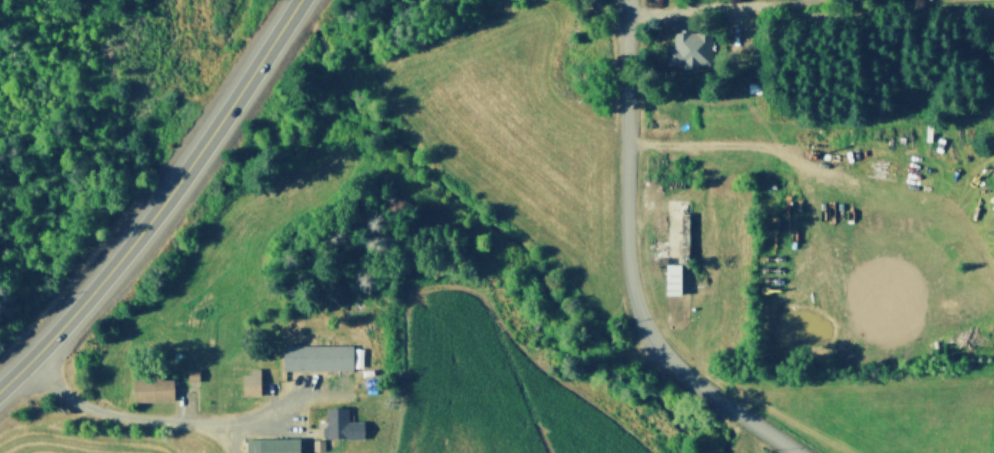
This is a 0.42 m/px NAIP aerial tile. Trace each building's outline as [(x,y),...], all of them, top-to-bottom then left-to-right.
[(673,46),(674,28),(714,29),(714,47),(673,46)] [(665,260),(656,260),(656,195),(690,195),(690,260),(681,260),(680,293),(664,293),(665,260)] [(358,312),(356,303),(376,300),(378,309),(358,312)] [(285,367),(284,344),(349,343),(350,366),(285,367)] [(361,369),(362,349),(353,348),(351,368),(361,369)] [(243,393),(243,373),(249,373),(249,365),(260,365),(260,393),(243,393)] [(187,379),(187,366),(198,367),(198,380),(187,379)] [(132,399),(131,378),(143,377),(142,368),(158,367),(158,377),(174,376),(174,398),(132,399)] [(364,436),(327,436),(326,404),(347,404),(347,417),(363,417),(364,436)] [(299,434),(299,452),(245,452),(245,435),(299,434)] [(311,438),(322,439),(321,449),(311,449),(311,438)]
